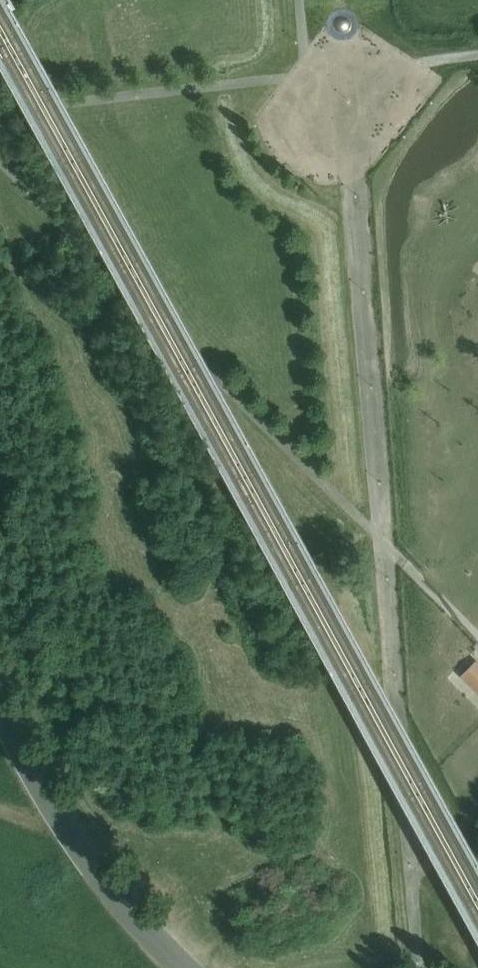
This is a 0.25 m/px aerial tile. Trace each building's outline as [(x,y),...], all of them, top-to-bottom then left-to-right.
[(476,662),(462,676),(477,692),(477,664),(476,662)]
